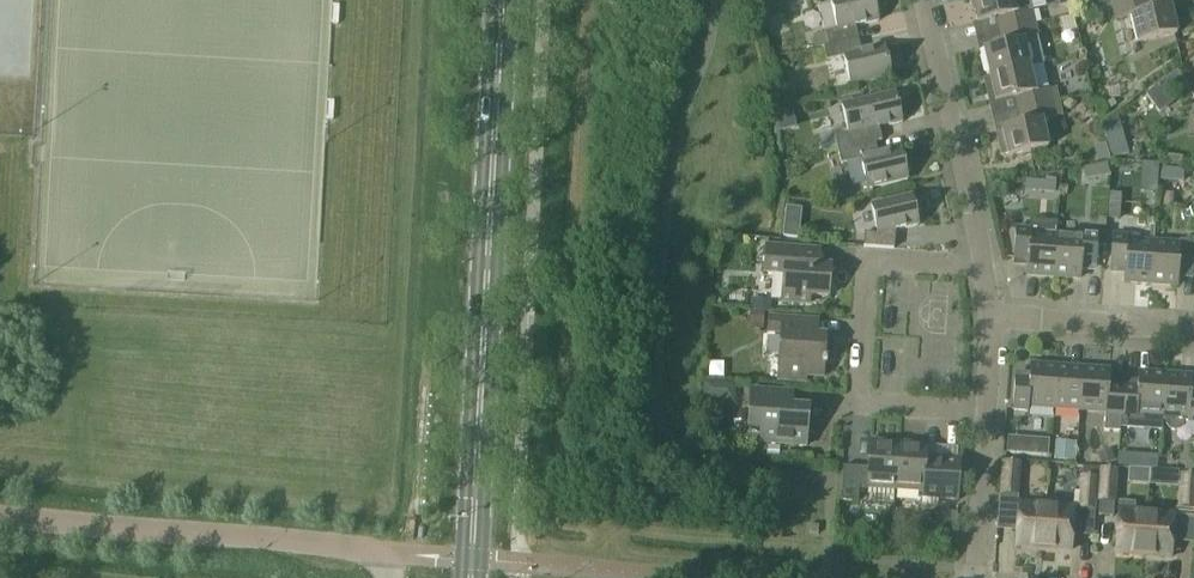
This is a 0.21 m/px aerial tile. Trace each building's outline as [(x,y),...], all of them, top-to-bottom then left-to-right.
[(829,46),(859,39),(856,26),(879,21),(874,0),(835,0),(831,1),(838,30),(826,33),(829,46)] [(978,23),(1001,18),(1004,31),(1035,24),(1030,0),(972,0),(978,23)] [(1113,6),(1116,20),(1131,16),(1137,43),(1177,34),(1171,7),(1155,11),(1152,0),(1139,0),(1113,6)] [(1035,24),(1004,31),(1007,45),(984,50),(990,76),(1030,67),(1024,41),(1039,38),(1035,24)] [(859,39),(829,46),(824,47),(827,60),(844,56),(851,86),(892,76),(885,46),(862,52),(859,39)] [(1030,67),(990,76),(991,79),(985,80),(990,104),(1019,97),(1022,111),(1054,103),(1051,89),(1036,92),(1030,67)] [(1188,86),(1177,72),(1145,95),(1159,113),(1175,102),(1169,93),(1174,89),(1178,94),(1188,86)] [(836,137),(839,151),(882,140),(879,127),(903,122),(901,116),(906,115),(901,97),(897,98),(896,92),(842,105),(849,134),(836,137)] [(1054,103),(1022,111),(1025,124),(997,131),(1002,155),(1008,154),(1009,156),(1049,147),(1042,121),(1057,117),(1054,103)] [(775,112),(779,133),(784,132),(796,129),(792,109),(780,111),(775,112)] [(1124,146),(1116,119),(1102,123),(1111,151),(1124,146)] [(882,140),(839,151),(842,164),(846,163),(852,187),(866,183),(868,189),(909,179),(907,173),(911,172),(907,154),(903,155),(902,149),(878,155),(875,142),(882,141),(882,140)] [(1161,166),(1160,181),(1183,183),(1184,169),(1161,166)] [(1109,193),(1107,218),(1120,219),(1122,194),(1109,193)] [(865,233),(864,246),(894,249),(896,230),(919,225),(912,195),(871,205),(878,234),(865,233)] [(1054,276),(1057,236),(1058,222),(1031,220),(1030,229),(1016,229),(1014,260),(1029,261),(1028,274),(1054,276)] [(1083,238),(1057,236),(1054,276),(1081,278),(1082,265),(1097,266),(1099,234),(1083,233),(1083,238)] [(1151,283),(1154,243),(1128,241),(1128,236),(1113,235),(1111,267),(1126,268),(1125,281),(1151,283)] [(1154,243),(1151,283),(1178,285),(1179,272),(1193,273),(1193,266),(1193,241),(1180,240),(1180,245),(1154,243)] [(765,272),(784,273),(782,302),(810,304),(810,295),(829,296),(831,265),(821,265),(822,250),(800,248),(767,246),(765,272)] [(770,317),(769,332),(782,333),(778,380),(806,382),(806,376),(823,377),(826,335),(810,334),(811,320),(770,317)] [(1055,408),(1058,368),(1031,366),(1030,379),(1015,378),(1013,410),(1028,411),(1029,406),(1055,408)] [(1081,410),(1084,369),(1058,368),(1055,408),(1081,410)] [(1120,432),(1121,427),(1124,386),(1109,385),(1110,371),(1084,369),(1081,410),(1103,411),(1102,431),(1120,432)] [(1162,430),(1166,375),(1139,373),(1138,387),(1124,386),(1121,427),(1162,430)] [(1192,391),(1193,377),(1166,375),(1162,430),(1163,420),(1167,421),(1168,425),(1171,428),(1175,430),(1179,429),(1183,426),(1184,422),(1193,423),(1193,391),(1192,391)] [(716,401),(716,383),(704,382),(703,400),(716,401)] [(749,422),(762,423),(760,443),(806,446),(809,408),(785,406),(786,392),(751,389),(749,422)] [(1025,455),(1027,438),(1008,437),(1007,454),(1025,455)] [(899,442),(870,440),(868,474),(860,473),(860,468),(843,466),(841,500),(858,501),(859,488),(895,490),(899,442)] [(899,442),(895,490),(922,492),(922,498),(959,500),(962,460),(926,457),(927,444),(899,442)] [(1057,447),(1056,459),(1073,460),(1074,448),(1057,447)] [(1117,467),(1133,468),(1134,454),(1118,453),(1117,467)] [(1003,495),(1017,496),(1019,462),(1005,461),(1003,495)] [(1074,507),(1047,506),(1044,548),(1073,550),(1074,532),(1093,533),(1094,510),(1097,477),(1099,477),(1100,468),(1083,467),(1081,493),(1075,492),(1074,507)] [(1100,468),(1099,477),(1102,477),(1100,502),(1114,503),(1117,470),(1100,468)] [(1181,507),(1193,508),(1193,475),(1183,474),(1181,507)] [(1144,555),(1147,513),(1135,512),(1135,503),(1119,501),(1115,553),(1144,555)] [(1099,516),(1113,517),(1114,504),(1100,503),(1099,516)] [(1044,548),(1047,506),(1018,504),(1015,546),(1044,548)] [(947,513),(946,528),(957,528),(958,514),(947,513)] [(1176,515),(1147,513),(1144,555),(1173,557),(1176,515)]
